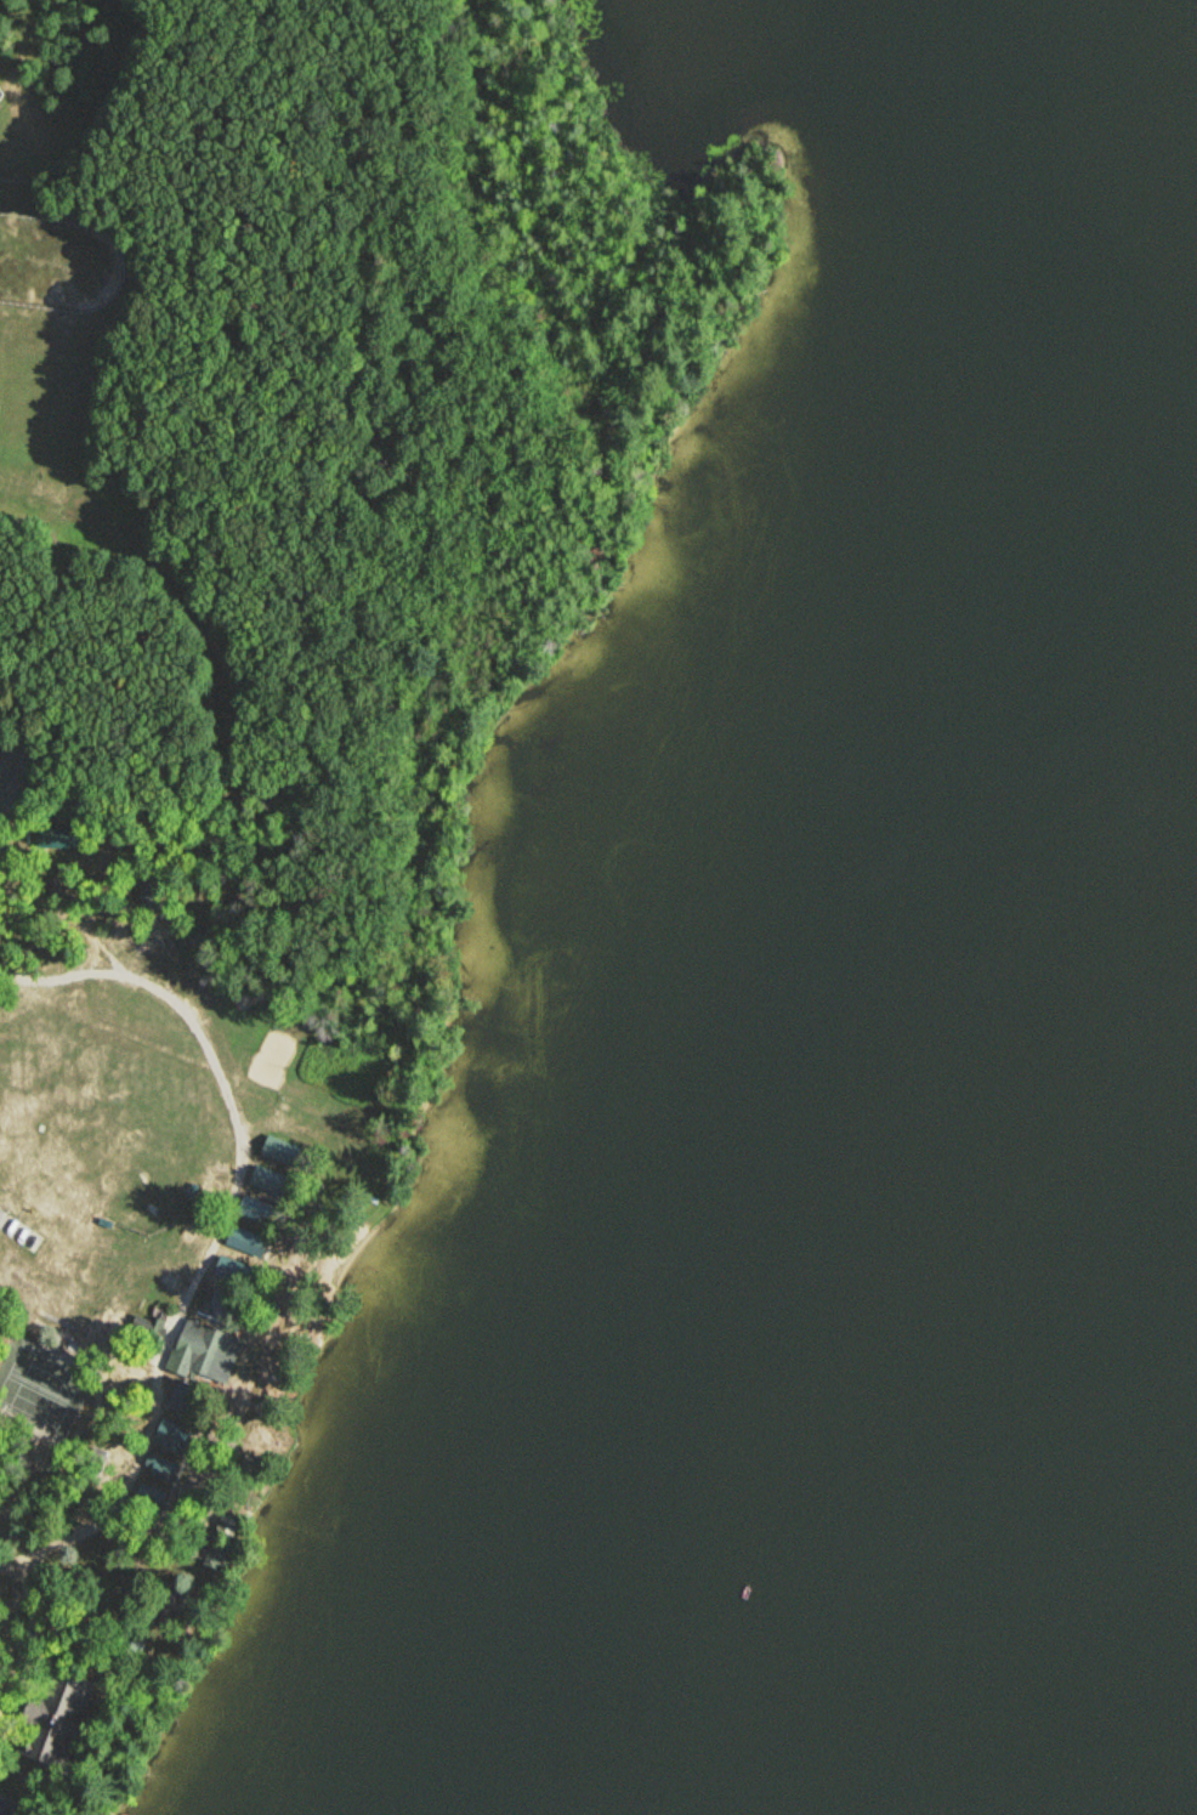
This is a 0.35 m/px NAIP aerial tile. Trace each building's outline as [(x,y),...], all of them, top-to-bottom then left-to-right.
[(303,1149),(266,1136),(260,1157),(297,1169),(303,1149)] [(248,1184),(281,1199),(289,1180),(256,1165),(248,1184)] [(270,1207),(246,1195),(237,1213),(262,1225),(270,1207)] [(225,1245),(258,1257),(265,1239),(232,1227),(225,1245)] [(241,1284),(247,1267),(221,1257),(215,1273),(241,1284)] [(226,1390),(243,1340),(185,1320),(168,1370),(226,1390)] [(191,1430),(164,1419),(153,1443),(180,1455),(191,1430)] [(179,1466),(150,1454),(142,1473),(172,1484),(179,1466)] [(166,1495),(140,1483),(132,1501),(158,1513),(166,1495)] [(191,1600),(165,1586),(150,1614),(166,1623),(172,1610),(183,1616),(191,1600)] [(96,1686),(55,1671),(45,1699),(36,1696),(16,1755),(66,1772),(96,1686)]
